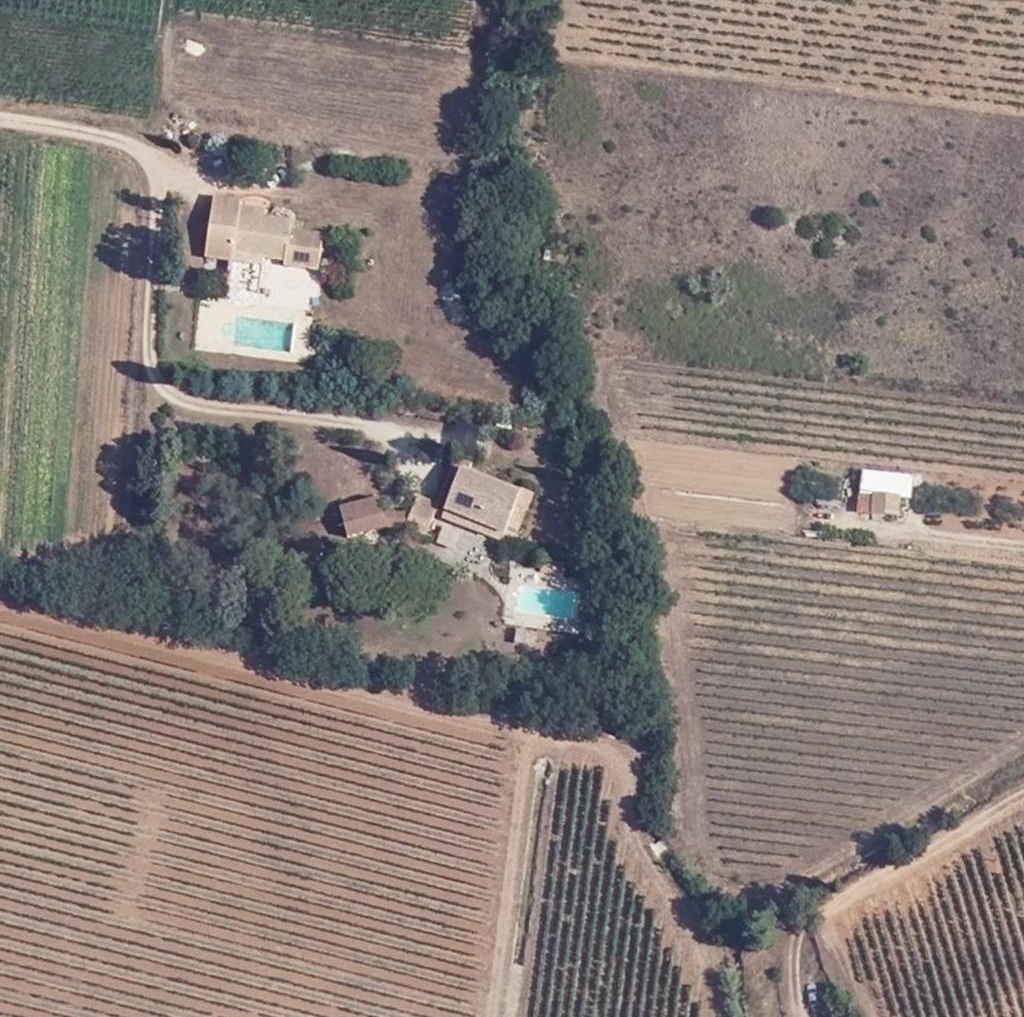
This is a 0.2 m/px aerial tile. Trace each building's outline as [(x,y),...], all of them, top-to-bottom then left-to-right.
[(235,255),(256,258),(279,262),(279,267),(312,274),(318,240),(287,234),(288,225),(237,216),(239,205),(214,200),(204,260),(233,265),(235,255)] [(255,268),(256,258),(235,255),(233,265),(255,268)] [(469,464),(455,458),(448,478),(455,482),(440,516),(501,541),(504,534),(512,539),(531,494),(522,488),(519,494),(466,472),(469,464)] [(872,494),(900,495),(924,496),(924,477),(873,472),(872,494)] [(898,514),(900,495),(872,494),(871,513),(898,514)] [(438,504),(416,495),(410,513),(378,510),(375,498),(338,506),(342,535),(376,527),(402,527),(424,535),(438,504)] [(559,576),(561,566),(542,562),(540,572),(559,576)]
